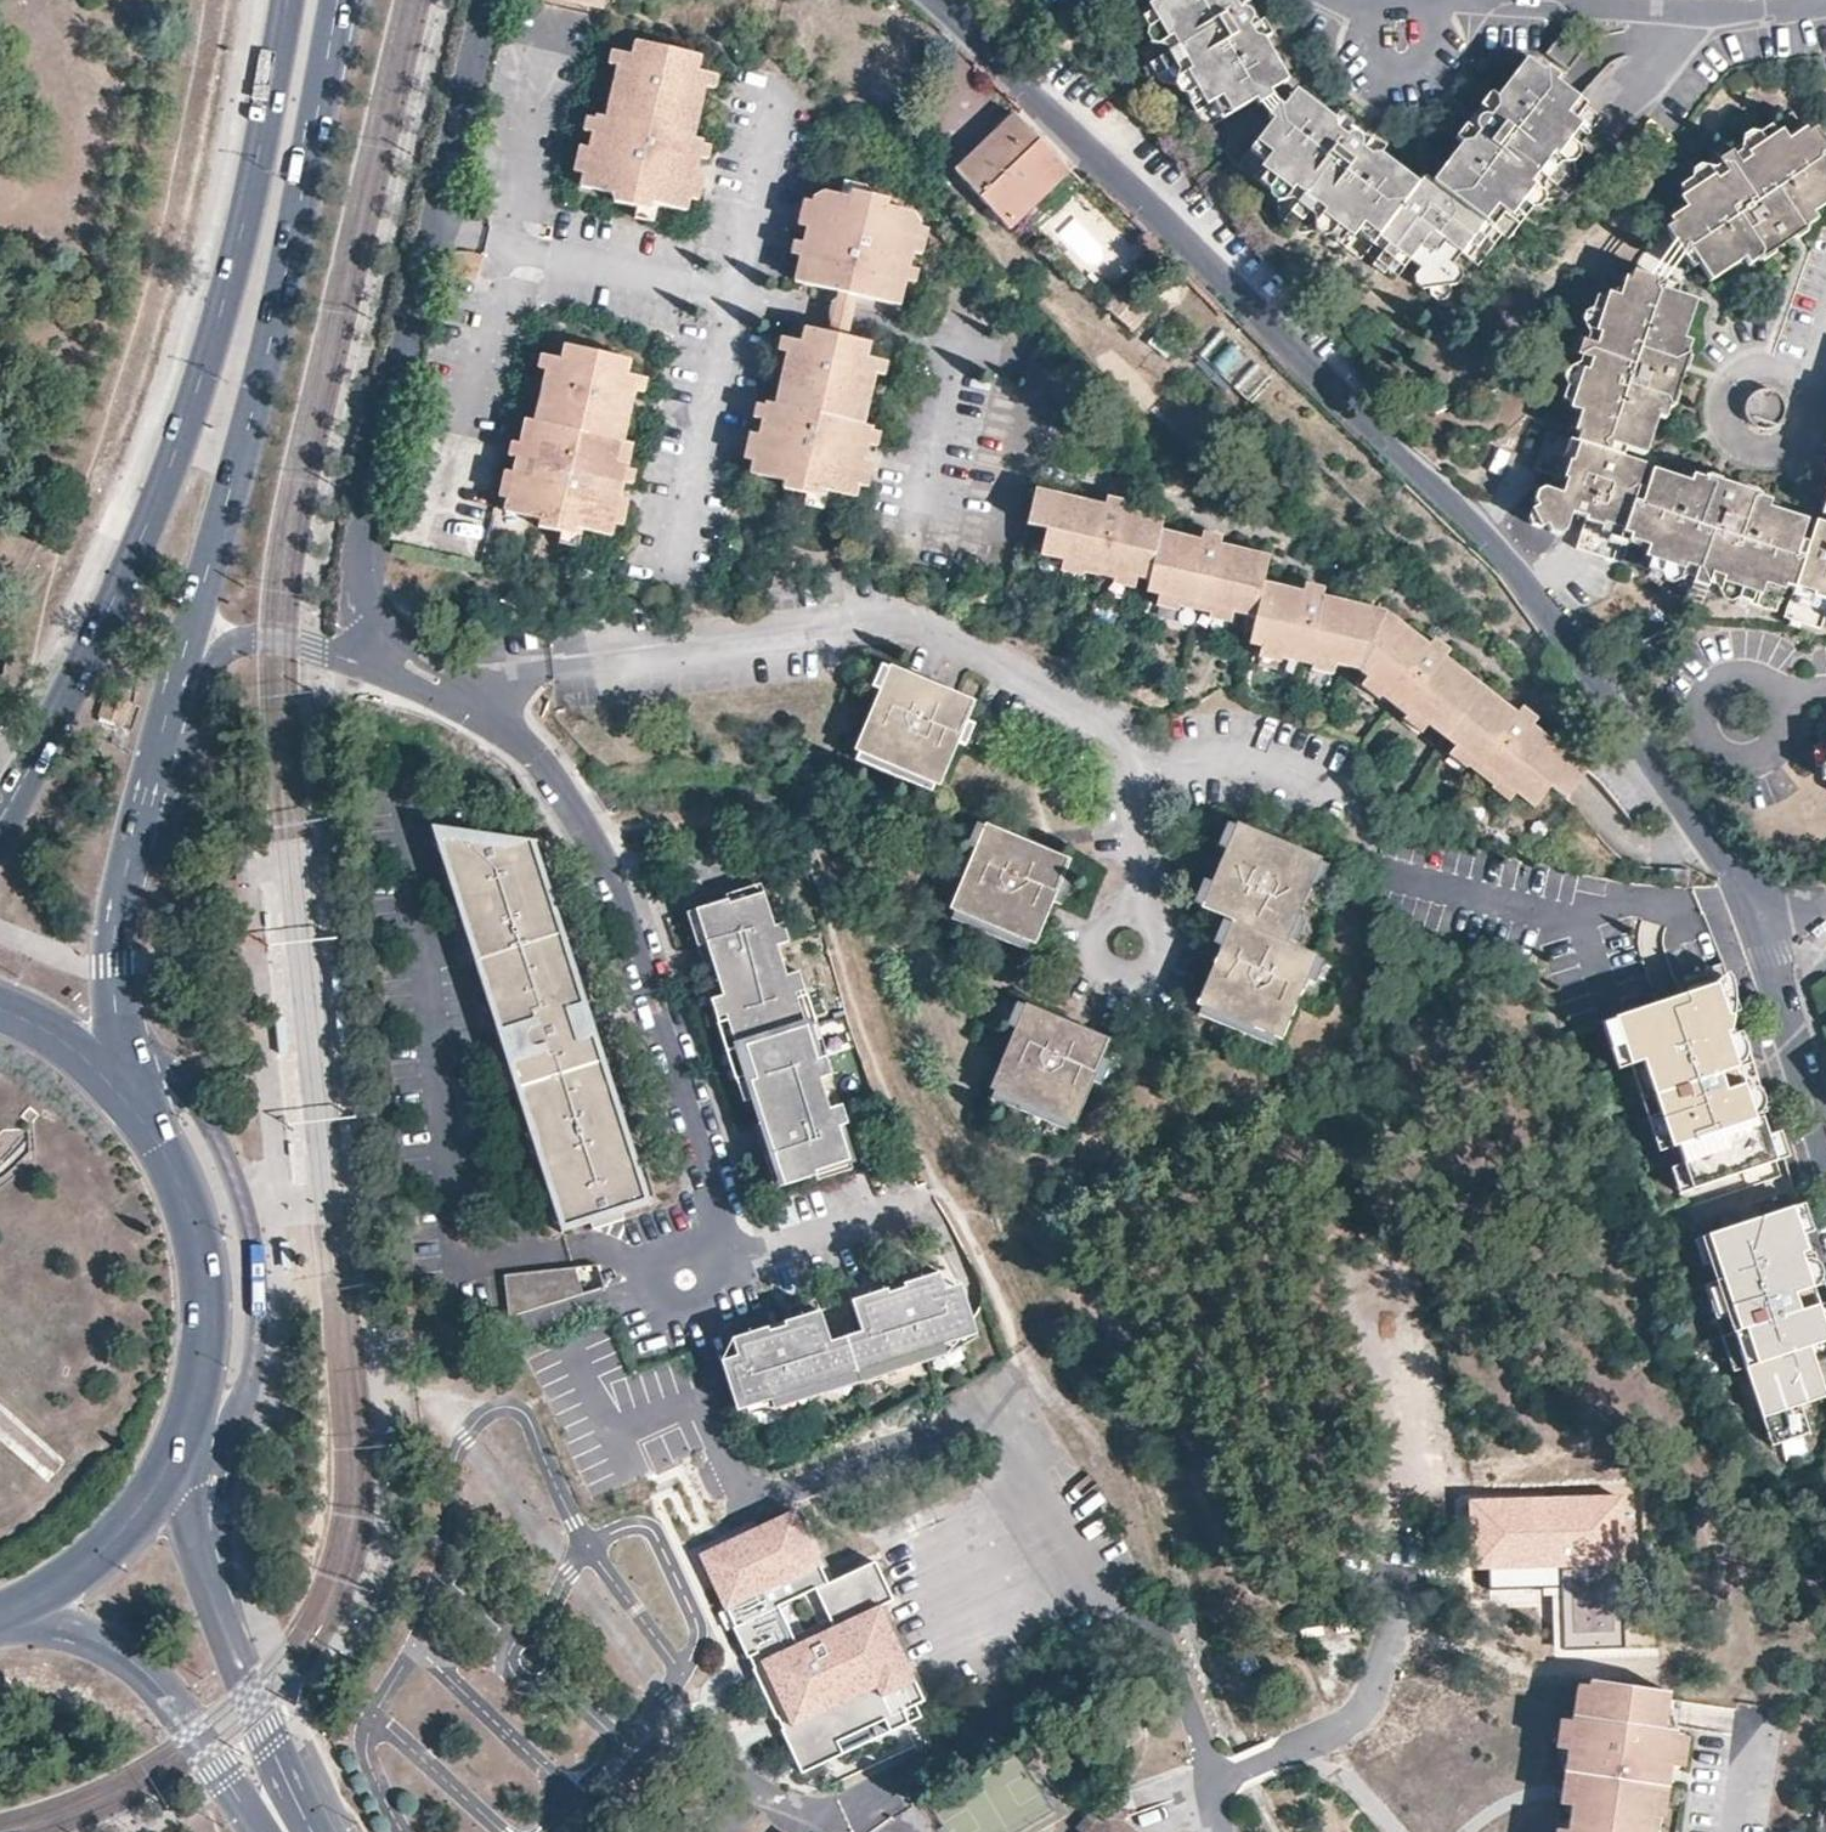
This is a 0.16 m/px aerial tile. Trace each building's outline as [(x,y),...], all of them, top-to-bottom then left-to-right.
[(1163,54),(1144,66),(1152,80),(1172,68),(1206,126),(1287,78),(1265,40),(1272,35),(1264,22),(1251,30),(1249,27),(1252,22),(1254,19),(1254,16),(1253,12),(1250,9),(1247,7),(1243,6),(1237,7),(1235,4),(1242,0),(1132,0),(1163,54)] [(1587,42),(1565,26),(1544,51),(1566,68),(1587,42)] [(621,61),(611,98),(624,101),(621,114),(608,112),(600,110),(600,116),(596,128),(591,144),(585,170),(583,181),(618,189),(617,195),(640,202),(653,204),(656,197),(662,199),(687,204),(692,192),(694,179),(683,176),(689,155),(701,158),(702,150),(705,138),(706,135),(697,132),(685,129),(689,117),(700,120),(705,100),(687,94),(689,85),(708,90),(710,81),(713,69),(700,65),(703,54),(638,39),(635,51),(624,47),(621,61)] [(612,59),(621,61),(624,47),(615,45),(612,59)] [(1602,114),(1526,58),(1496,96),(1489,92),(1481,102),(1494,112),(1491,117),(1488,116),(1484,115),(1481,115),(1477,118),(1477,119),(1475,122),(1475,126),(1476,129),(1478,132),(1475,136),(1462,127),(1453,138),(1460,142),(1432,180),(1438,185),(1489,222),(1500,230),(1508,236),(1549,183),(1567,196),(1576,183),(1559,170),(1602,114)] [(721,71),(713,69),(710,81),(717,84),(721,71)] [(705,100),(708,90),(689,85),(687,94),(705,100)] [(1365,247),(1373,236),(1411,189),(1417,181),(1382,153),(1387,146),(1375,137),(1365,149),(1361,146),(1362,142),(1362,140),(1362,136),(1359,133),(1356,131),(1352,130),(1347,132),(1344,134),(1341,132),(1352,119),(1340,110),(1335,117),(1295,87),(1237,163),(1291,204),(1276,223),(1290,233),(1305,215),(1358,256),(1365,247)] [(624,101),(611,98),(608,112),(621,114),(624,101)] [(1802,111),(1742,153),(1734,143),(1723,151),(1731,162),(1672,205),(1685,224),(1678,229),(1708,269),(1714,264),(1726,279),(1759,256),(1763,262),(1772,256),(1775,260),(1779,257),(1774,251),(1789,240),(1794,240),(1798,239),(1801,237),(1802,237),(1805,233),(1805,228),(1816,220),(1820,226),(1824,224),(1822,220),(1824,219),(1825,218),(1825,132),(1823,127),(1817,131),(1802,111)] [(1041,139),(1015,112),(955,169),(988,203),(980,211),(992,225),(1001,216),(1010,225),(1069,168),(1041,139)] [(587,126),(596,128),(600,116),(591,113),(587,126)] [(697,132),(700,120),(689,117),(685,129),(697,132)] [(714,140),(705,138),(702,150),(711,152),(714,140)] [(577,167),(585,170),(591,144),(584,142),(577,167)] [(694,179),(701,158),(689,155),(683,176),(694,179)] [(1431,195),(1438,185),(1432,180),(1426,176),(1423,177),(1419,177),(1417,181),(1411,189),(1421,197),(1431,195)] [(846,178),(842,191),(853,194),(855,187),(868,189),(869,184),(846,178)] [(704,183),(694,179),(692,192),(701,194),(704,183)] [(1481,232),(1489,222),(1438,185),(1431,195),(1421,197),(1411,189),(1373,236),(1384,245),(1376,255),(1372,260),(1384,268),(1388,264),(1396,254),(1405,261),(1410,255),(1421,264),(1414,272),(1416,283),(1421,286),(1428,285),(1430,294),(1436,297),(1443,295),(1446,292),(1446,289),(1445,283),(1452,282),(1458,276),(1456,266),(1448,260),(1456,249),(1463,254),(1472,244),(1482,252),(1487,256),(1496,244),(1492,241),(1481,232)] [(858,292),(891,299),(895,280),(904,281),(906,275),(909,264),(913,247),(919,223),(916,211),(888,203),(889,196),(868,189),(855,187),(853,194),(842,191),(828,188),(815,196),(815,199),(809,224),(804,239),(801,253),(800,257),(810,260),(805,279),(839,289),(858,292)] [(657,217),(662,199),(656,197),(653,204),(640,202),(637,212),(657,217)] [(800,221),(809,224),(815,199),(807,197),(800,221)] [(1809,234),(1820,226),(1816,220),(1805,228),(1809,234)] [(1492,241),(1500,230),(1489,222),(1481,232),(1492,241)] [(928,226),(919,223),(913,247),(921,249),(928,226)] [(1365,247),(1376,255),(1384,245),(1373,236),(1365,247)] [(793,250),(801,253),(804,239),(797,237),(793,250)] [(1793,247),(1789,240),(1774,251),(1779,257),(1793,247)] [(1474,262),(1482,252),(1472,244),(1463,254),(1474,262)] [(1398,271),(1405,261),(1396,254),(1388,264),(1398,271)] [(795,277),(805,279),(810,260),(800,257),(795,277)] [(917,266),(909,264),(906,275),(914,277),(917,266)] [(1598,433),(1595,442),(1623,451),(1626,442),(1642,447),(1661,453),(1674,415),(1682,417),(1685,408),(1689,409),(1691,402),(1683,400),(1687,387),(1690,386),(1694,383),(1696,380),(1697,378),(1698,376),(1697,371),(1694,367),(1698,355),(1706,357),(1708,353),(1705,352),(1708,341),(1701,339),(1713,301),(1696,295),(1697,287),(1653,273),(1650,280),(1626,272),(1602,341),(1589,337),(1584,350),(1597,354),(1574,426),(1598,433)] [(895,280),(891,299),(899,301),(904,281),(895,280)] [(847,333),(858,292),(839,289),(829,328),(847,333)] [(1132,302),(1122,293),(1108,307),(1118,317),(1132,302)] [(788,350),(779,386),(790,390),(786,402),(776,400),(769,399),(768,403),(764,417),(761,432),(755,456),(752,467),(787,476),(786,483),(808,489),(820,491),(823,483),(829,485),(855,491),(857,480),(861,466),(848,463),(854,441),(867,444),(867,440),(872,425),(872,422),(862,419),(851,417),(854,404),(865,407),(871,386),(852,380),(854,372),(873,375),(875,369),(879,354),(868,352),(871,339),(847,333),(829,328),(808,324),(803,337),(794,335),(788,350)] [(780,347),(788,350),(794,335),(784,333),(780,347)] [(631,464),(631,460),(621,457),(626,436),(616,433),(619,422),(628,425),(633,403),(617,399),(619,390),(636,394),(640,385),(642,372),(631,368),(634,356),(568,339),(565,353),(554,350),(551,364),(542,403),(552,405),(548,419),(538,416),(534,435),(526,434),(525,439),(521,452),(518,470),(512,493),(510,506),(544,515),(543,521),(565,527),(580,530),(581,523),(588,525),(614,531),(617,518),(620,505),(607,503),(613,480),(626,482),(628,479),(631,464)] [(541,363),(551,364),(554,350),(546,348),(541,363)] [(887,357),(879,354),(875,369),(884,370),(887,357)] [(1702,369),(1706,357),(1698,355),(1694,367),(1702,369)] [(652,374),(642,372),(640,385),(650,386),(652,374)] [(871,386),(873,375),(854,372),(852,380),(871,386)] [(790,390),(779,386),(776,400),(786,402),(790,390)] [(1695,390),(1687,387),(1683,400),(1691,402),(1695,390)] [(633,403),(636,394),(619,390),(617,399),(633,403)] [(1786,404),(1782,398),(1779,394),(1775,392),(1770,390),(1765,391),(1760,392),(1756,395),(1752,400),(1750,405),(1749,412),(1751,417),(1753,421),(1758,425),(1762,427),(1769,428),(1774,426),(1779,424),(1784,420),(1785,417),(1786,412),(1786,404)] [(754,414),(764,417),(768,403),(758,401),(754,414)] [(542,403),(538,416),(548,419),(552,405),(542,403)] [(862,419),(865,407),(854,404),(851,417),(862,419)] [(531,414),(526,434),(534,435),(538,416),(531,414)] [(626,436),(628,425),(619,422),(616,433),(626,436)] [(880,428),(872,425),(867,440),(876,442),(880,428)] [(745,454),(755,456),(761,432),(751,429),(745,454)] [(1639,544),(1651,507),(1656,492),(1658,486),(1638,479),(1634,471),(1639,456),(1623,451),(1595,442),(1568,433),(1555,471),(1585,482),(1579,499),(1562,493),(1551,499),(1548,509),(1552,515),(1547,519),(1558,536),(1564,532),(1569,538),(1579,541),(1587,532),(1592,517),(1606,522),(1595,558),(1631,570),(1639,544)] [(621,457),(631,460),(636,439),(626,436),(621,457)] [(513,451),(521,452),(525,439),(516,437),(513,451)] [(861,466),(867,444),(854,441),(848,463),(861,466)] [(1626,442),(1623,451),(1639,456),(1642,447),(1626,442)] [(1659,462),(1639,456),(1634,471),(1638,479),(1658,486),(1663,470),(1661,466),(1659,462)] [(639,467),(631,464),(628,479),(636,480),(639,467)] [(870,469),(861,466),(857,480),(866,481),(870,469)] [(503,491),(512,493),(518,470),(509,468),(503,491)] [(1651,507),(1639,544),(1647,547),(1638,573),(1710,598),(1707,611),(1721,616),(1726,604),(1796,627),(1805,601),(1812,603),(1825,566),(1815,563),(1820,547),(1825,529),(1825,528),(1787,514),(1789,506),(1775,501),(1776,497),(1773,496),(1769,506),(1756,502),(1751,492),(1749,491),(1746,490),(1735,495),(1724,491),(1727,481),(1722,480),(1721,483),(1711,480),(1708,487),(1673,475),(1667,494),(1661,510),(1651,507)] [(620,505),(626,482),(613,480),(607,503),(620,505)] [(1739,485),(1727,481),(1724,491),(1735,495),(1739,485)] [(823,504),(829,485),(823,483),(820,491),(808,489),(804,499),(823,504)] [(1146,579),(1158,530),(1160,520),(1121,509),(1123,500),(1102,495),(1101,503),(1032,486),(1024,522),(1043,527),(1037,551),(1146,579)] [(1759,491),(1756,502),(1769,506),(1773,496),(1759,491)] [(1667,494),(1656,492),(1651,507),(1661,510),(1667,494)] [(630,508),(620,505),(617,518),(627,519),(630,508)] [(583,542),(588,525),(581,523),(580,530),(565,527),(563,537),(583,542)] [(1144,589),(1255,619),(1263,582),(1268,556),(1219,544),(1220,535),(1201,531),(1199,540),(1158,530),(1146,579),(1144,589)] [(1820,547),(1815,563),(1825,566),(1825,565),(1825,549),(1820,547)] [(1825,566),(1812,603),(1804,630),(1825,638),(1825,565),(1825,566)] [(1369,616),(1371,609),(1320,596),(1323,589),(1304,584),(1301,591),(1263,582),(1255,619),(1248,643),(1359,671),(1536,807),(1552,786),(1567,798),(1589,770),(1532,726),(1537,719),(1521,706),(1515,713),(1445,657),(1449,650),(1434,638),(1428,645),(1397,620),(1392,626),(1384,620),(1369,616)] [(1387,613),(1371,609),(1369,616),(1384,620),(1392,626),(1397,620),(1387,613)] [(873,693),(882,697),(890,676),(883,673),(873,693)] [(956,750),(965,728),(974,708),(892,674),(890,676),(882,697),(856,758),(861,760),(935,791),(938,792),(956,750)] [(1815,728),(1816,742),(1809,743),(1811,763),(1817,763),(1818,777),(1825,776),(1825,727),(1815,728)] [(974,733),(965,728),(956,750),(965,754),(974,733)] [(931,799),(935,791),(861,760),(857,768),(931,799)] [(1219,845),(1228,848),(1237,826),(1228,822),(1219,845)] [(1311,882),(1320,860),(1321,857),(1238,823),(1237,826),(1228,848),(1213,882),(1204,905),(1203,908),(1232,920),(1286,941),(1288,939),(1297,917),(1311,882)] [(1051,903),(1061,879),(1068,858),(985,825),(983,828),(975,849),(951,909),(1031,941),(1035,943),(1051,903)] [(966,846),(975,849),(983,828),(975,825),(966,846)] [(525,851),(482,834),(479,844),(439,846),(456,899),(452,901),(488,1014),(492,1013),(500,1038),(535,1027),(545,1059),(511,1071),(519,1096),(515,1097),(551,1211),(555,1209),(563,1234),(588,1227),(592,1239),(623,1229),(619,1217),(644,1209),(636,1184),(641,1182),(604,1069),(600,1070),(593,1045),(578,1049),(567,1017),(582,1012),(574,987),(578,986),(542,873),(538,874),(530,849),(525,851)] [(1329,863),(1320,860),(1311,882),(1320,886),(1329,863)] [(1069,883),(1061,879),(1051,903),(1059,906),(1069,883)] [(1196,901),(1204,905),(1213,882),(1205,880),(1196,901)] [(776,926),(765,892),(731,903),(730,899),(697,909),(714,960),(725,995),(713,999),(746,1103),(758,1099),(772,1143),(786,1186),(818,1176),(816,1171),(851,1160),(840,1126),(849,1124),(785,923),(776,926)] [(1027,952),(1031,941),(951,909),(947,919),(1027,952)] [(1305,921),(1297,917),(1288,939),(1297,942),(1305,921)] [(1212,942),(1222,946),(1230,922),(1221,919),(1212,942)] [(1316,955),(1286,941),(1232,920),(1230,922),(1222,946),(1199,1003),(1201,1005),(1278,1035),(1282,1037),(1306,980),(1315,957),(1316,955)] [(1325,960),(1315,957),(1306,980),(1315,983),(1325,960)] [(341,964),(333,965),(336,992),(344,991),(341,964)] [(1668,1204),(1775,1173),(1762,1128),(1756,1130),(1730,1044),(1733,1042),(1736,1027),(1730,1028),(1721,996),(1732,992),(1731,988),(1729,985),(1726,976),(1677,990),(1682,1007),(1599,1032),(1613,1080),(1625,1076),(1651,1163),(1656,1162),(1668,1204)] [(1008,1023),(1015,1027),(1024,1007),(1016,1003),(1008,1023)] [(1092,1082),(1102,1059),(1111,1039),(1025,1005),(1024,1007),(1015,1027),(991,1088),(995,1089),(1072,1120),(1075,1122),(1092,1082)] [(1274,1043),(1278,1035),(1201,1005),(1198,1013),(1274,1043)] [(346,1006),(338,1007),(342,1043),(350,1042),(346,1006)] [(287,1013),(278,1014),(282,1050),(290,1049),(287,1013)] [(1110,1062),(1102,1059),(1092,1082),(1101,1085),(1110,1062)] [(352,1063),(344,1064),(347,1091),(355,1090),(352,1063)] [(1067,1130),(1072,1120),(995,1089),(990,1098),(1067,1130)] [(1706,1232),(1720,1276),(1715,1277),(1742,1364),(1762,1428),(1786,1420),(1782,1407),(1797,1403),(1823,1394),(1807,1344),(1825,1338),(1825,1334),(1800,1251),(1807,1249),(1792,1205),(1706,1232)] [(1720,1276),(1706,1232),(1690,1236),(1704,1280),(1699,1282),(1727,1369),(1742,1364),(1715,1277),(1720,1276)] [(291,1242),(282,1243),(286,1270),(295,1269),(291,1242)] [(575,1273),(504,1281),(510,1323),(606,1293),(599,1270),(575,1273)] [(874,1302),(872,1295),(851,1301),(861,1331),(830,1341),(820,1311),(819,1311),(800,1317),(802,1324),(786,1329),(785,1325),(776,1328),(769,1330),(768,1328),(732,1339),(741,1370),(726,1375),(737,1410),(808,1388),(823,1383),(857,1372),(891,1361),(942,1345),(976,1334),(965,1298),(949,1303),(938,1273),(903,1284),(904,1285),(904,1288),(889,1292),(890,1296),(874,1302)] [(883,1277),(847,1289),(851,1301),(872,1295),(888,1289),(883,1277)] [(904,1288),(904,1285),(896,1287),(872,1295),(874,1302),(890,1296),(889,1292),(904,1288)] [(819,1311),(815,1300),(788,1308),(791,1320),(800,1317),(819,1311)] [(800,1317),(791,1320),(784,1323),(785,1325),(786,1329),(802,1324),(800,1317)] [(976,1334),(942,1345),(907,1356),(910,1367),(946,1355),(947,1354),(954,1351),(966,1344),(967,1343),(975,1336),(976,1334)] [(891,1361),(857,1372),(860,1383),(894,1371),(891,1361)] [(857,1372),(823,1383),(826,1393),(860,1383),(857,1372)] [(808,1388),(737,1410),(740,1411),(772,1410),(811,1398),(808,1388)] [(1806,1430),(1797,1403),(1782,1407),(1786,1420),(1762,1428),(1767,1443),(1806,1430)] [(1482,1463),(1467,1465),(1441,1470),(1443,1501),(1484,1500),(1482,1463)] [(1556,1479),(1556,1499),(1615,1496),(1614,1477),(1556,1479)] [(1616,1534),(1640,1534),(1639,1496),(1615,1496),(1556,1499),(1484,1500),(1487,1566),(1598,1563),(1598,1579),(1618,1578),(1616,1534)] [(792,1518),(700,1562),(805,1778),(920,1723),(914,1712),(925,1707),(880,1614),(893,1608),(875,1572),(829,1594),(792,1518)] [(1668,1699),(1669,1694),(1588,1682),(1588,1684),(1583,1717),(1572,1716),(1571,1720),(1566,1749),(1563,1770),(1575,1772),(1570,1805),(1567,1830),(1566,1831),(1649,1831),(1652,1816),(1657,1784),(1643,1782),(1647,1761),(1671,1765),(1676,1734),(1676,1731),(1664,1729),(1668,1699)] [(1588,1684),(1576,1683),(1572,1716),(1583,1717),(1588,1684)] [(1676,1731),(1680,1700),(1668,1699),(1664,1729),(1676,1731)] [(1571,1720),(1558,1719),(1554,1748),(1566,1749),(1571,1720)] [(1130,1725),(1116,1732),(1125,1745),(1137,1737),(1130,1725)] [(1683,1766),(1687,1736),(1676,1734),(1671,1765),(1683,1766)] [(1671,1765),(1647,1761),(1643,1782),(1657,1784),(1668,1786),(1671,1765)] [(1570,1805),(1575,1772),(1563,1770),(1563,1772),(1559,1803),(1570,1805)] [(1663,1818),(1668,1786),(1657,1784),(1652,1816),(1663,1818)] [(1129,1812),(1115,1800),(1110,1807),(1123,1819),(1129,1812)] [(1096,1803),(1074,1827),(1079,1831),(1084,1831),(1104,1809),(1096,1803)] [(1107,1805),(1105,1807),(1104,1809),(1084,1831),(1138,1831),(1123,1819),(1110,1807),(1107,1805)] [(762,1812),(744,1831),(784,1831),(762,1812)] [(870,1822),(861,1831),(882,1831),(870,1822)]
